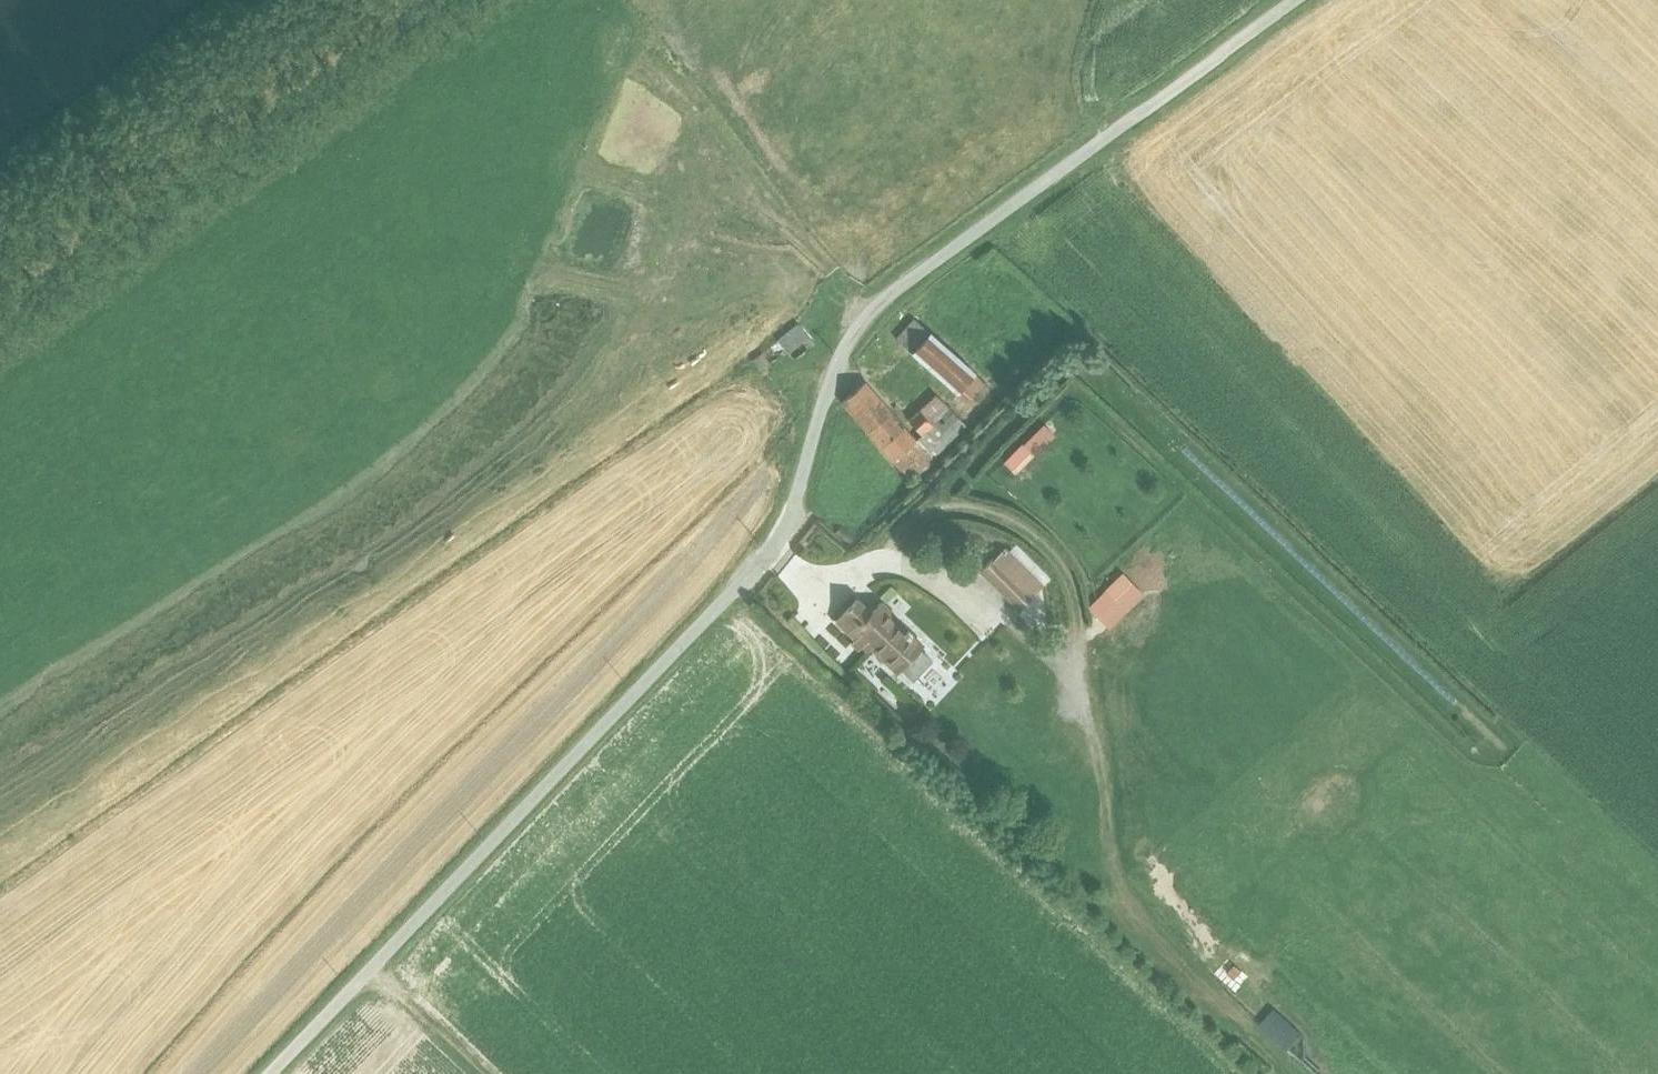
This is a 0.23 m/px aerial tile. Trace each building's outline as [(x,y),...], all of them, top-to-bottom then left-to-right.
[(968,401),(985,383),(931,330),(930,332),(914,318),(897,337),(968,401)] [(790,353),(793,350),(798,356),(815,342),(798,322),(777,339),(790,353)] [(938,457),(935,454),(966,424),(937,394),(909,418),(922,434),(916,439),(866,381),(842,401),(912,482),(938,457)] [(1044,584),(1006,545),(979,570),(1019,610),(1044,584)] [(1144,593),(1123,572),(1106,590),(1127,611),(1144,593)] [(870,648),(897,672),(925,643),(898,618),(899,617),(881,600),(872,611),(857,597),(836,619),(856,638),(851,642),(858,649),(862,646),(867,651),(870,648)]
